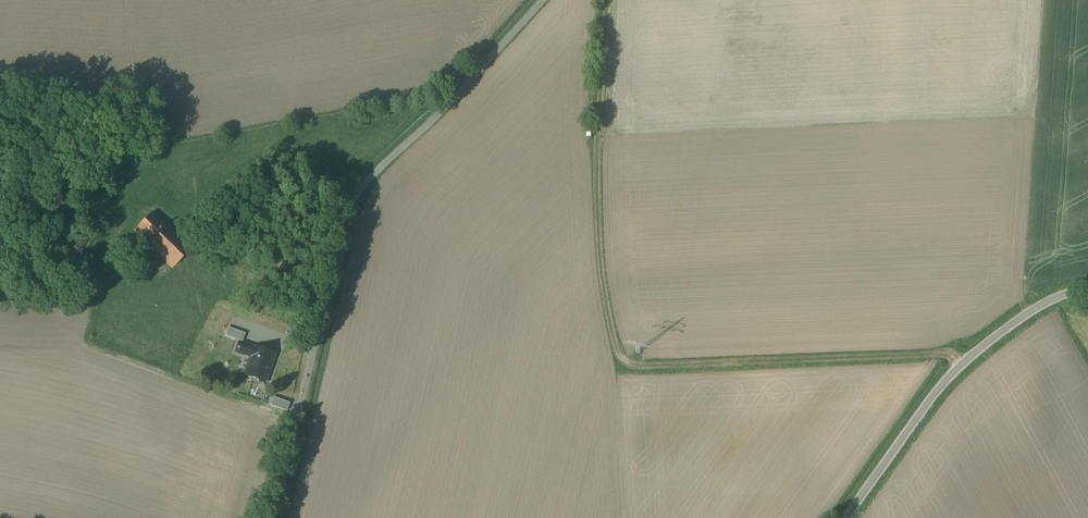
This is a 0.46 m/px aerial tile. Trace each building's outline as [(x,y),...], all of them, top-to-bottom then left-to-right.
[(153,209),(130,232),(170,273),(193,250),(153,209)] [(228,327),(225,336),(243,342),(246,333),(228,327)] [(277,355),(237,342),(231,357),(247,362),(242,377),(266,386),(277,355)]
